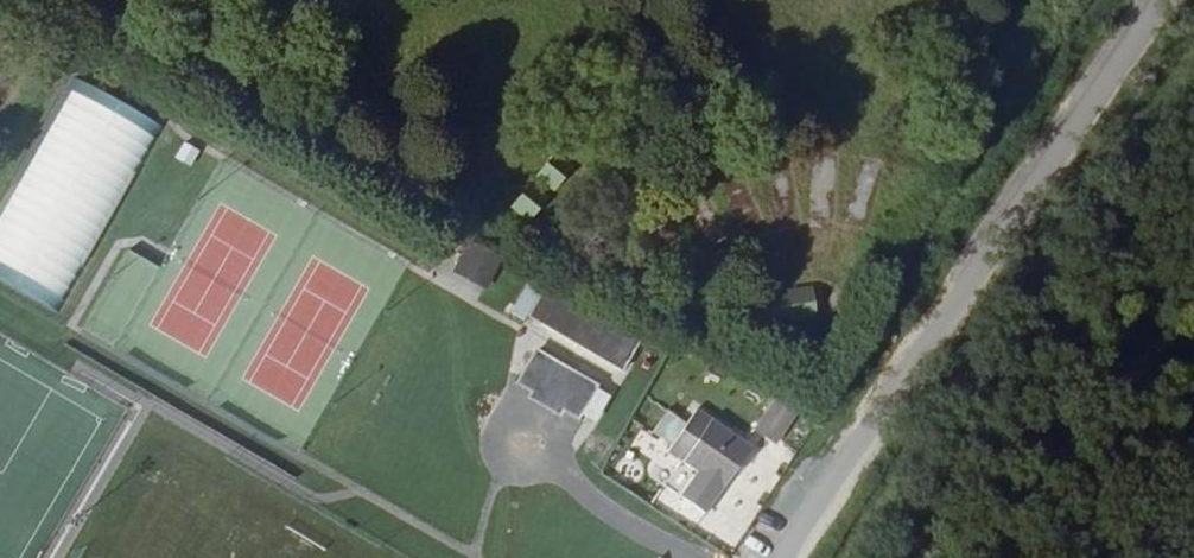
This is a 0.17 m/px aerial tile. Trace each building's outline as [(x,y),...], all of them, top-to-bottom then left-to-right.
[(70,78),(0,203),(0,283),(56,314),(160,128),(70,78)] [(517,204),(538,220),(568,180),(547,164),(517,204)] [(468,247),(455,271),(482,286),(496,262),(468,247)] [(807,258),(762,273),(769,295),(814,280),(807,258)] [(637,339),(541,287),(529,310),(526,315),(622,368),(637,339)] [(786,318),(819,317),(819,306),(786,306),(786,318)] [(580,408),(592,387),(594,385),(533,348),(514,378),(532,389),(528,395),(558,413),(562,406),(576,415),(580,408)] [(608,396),(592,387),(580,408),(595,417),(608,396)] [(673,391),(659,411),(683,427),(688,419),(697,406),(673,391)] [(766,407),(745,444),(769,457),(789,419),(766,407)] [(742,457),(688,419),(683,427),(659,411),(645,432),(667,447),(658,461),(713,499),(742,457)]
